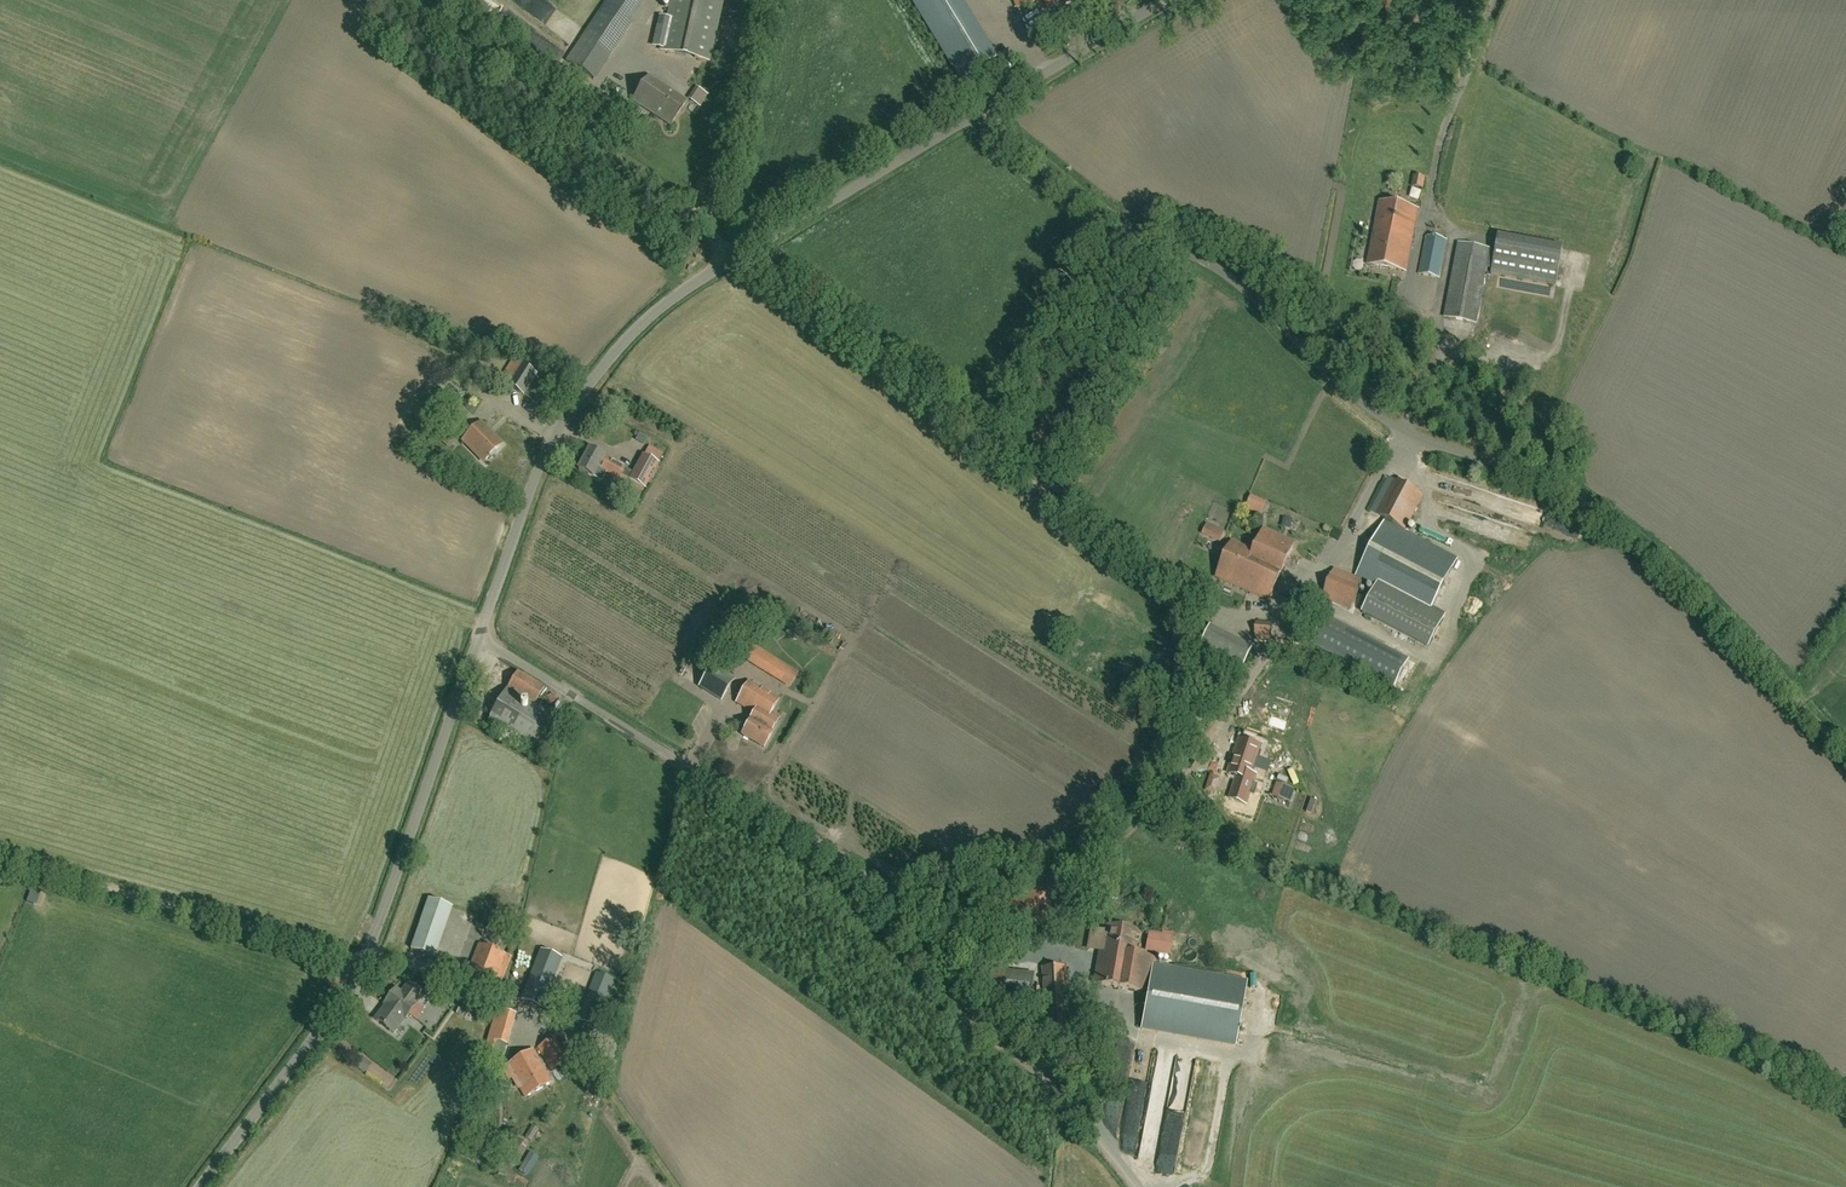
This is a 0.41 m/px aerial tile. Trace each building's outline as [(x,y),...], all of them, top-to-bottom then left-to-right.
[(668,18),(658,16),(652,48),(659,50),(710,62),(716,30),(723,0),(672,0),(668,18)] [(909,3),(920,19),(926,16),(915,0),(913,0),(909,3)] [(1049,11),(1077,0),(1045,0),(1049,11)] [(591,24),(566,62),(594,80),(632,23),(627,20),(604,5),(591,24)] [(975,29),(942,50),(961,82),(995,61),(975,29)] [(1003,43),(1022,34),(1020,29),(1001,38),(1003,43)] [(662,100),(669,90),(649,77),(633,101),(655,116),(664,102),(662,100)] [(664,102),(655,116),(671,126),(687,102),(669,90),(662,100),(664,102)] [(1417,190),(1425,191),(1427,180),(1420,178),(1417,190)] [(1407,272),(1418,210),(1380,202),(1367,265),(1407,272)] [(1555,286),(1562,249),(1498,237),(1495,251),(1489,250),(1490,250),(1458,244),(1444,318),(1476,323),(1486,267),(1492,268),(1491,274),(1555,286)] [(1439,278),(1446,241),(1427,238),(1420,274),(1439,278)] [(538,417),(551,395),(541,389),(532,384),(537,375),(512,360),(500,380),(508,385),(508,386),(524,396),(534,401),(528,411),(538,417)] [(449,419),(462,404),(451,395),(439,411),(449,419)] [(484,462),(502,444),(481,423),(463,440),(484,462)] [(598,468),(604,457),(589,449),(589,451),(587,450),(585,450),(583,454),(584,456),(585,457),(578,470),(593,478),(593,477),(602,482),(607,473),(598,468)] [(642,493),(644,488),(658,464),(643,456),(634,473),(625,468),(625,469),(604,457),(598,468),(607,473),(619,479),(619,481),(642,493)] [(1261,516),(1267,503),(1251,496),(1245,509),(1261,516)] [(1385,522),(1357,576),(1375,586),(1361,613),(1428,648),(1446,614),(1432,606),(1457,560),(1385,522)] [(1225,531),(1207,523),(1202,535),(1220,543),(1225,531)] [(1244,575),(1238,587),(1268,600),(1293,543),(1263,529),(1253,552),(1257,553),(1248,573),(1239,569),(1238,572),(1244,575)] [(1329,561),(1340,542),(1333,538),(1322,557),(1329,561)] [(1257,553),(1253,552),(1232,543),(1217,578),(1238,587),(1244,575),(1238,572),(1239,569),(1248,573),(1257,553)] [(1351,609),(1362,581),(1334,569),(1322,597),(1351,609)] [(1395,687),(1409,660),(1326,616),(1312,643),(1395,687)] [(1255,639),(1271,641),(1272,625),(1256,624),(1255,639)] [(1242,643),(1231,664),(1242,670),(1253,648),(1242,643)] [(799,673),(752,644),(743,660),(789,688),(799,673)] [(712,663),(698,686),(721,701),(736,677),(712,663)] [(668,666),(654,664),(652,677),(666,679),(668,666)] [(537,752),(557,719),(534,705),(544,688),(517,672),(487,722),(537,752)] [(749,682),(736,703),(756,714),(752,721),(751,720),(742,735),(764,748),(773,733),(771,732),(775,724),(777,721),(769,717),(779,700),(749,682)] [(1282,731),(1285,720),(1272,716),(1268,726),(1282,731)] [(1231,767),(1228,774),(1237,777),(1230,799),(1246,805),(1250,794),(1252,795),(1256,784),(1253,784),(1254,781),(1256,774),(1253,773),(1254,768),(1257,769),(1260,758),(1258,758),(1258,757),(1261,746),(1240,739),(1231,767)] [(1206,794),(1219,798),(1224,780),(1212,776),(1206,794)] [(1295,790),(1276,784),(1273,795),(1291,802),(1295,790)] [(1162,844),(1170,831),(1162,827),(1155,840),(1162,844)] [(1045,870),(1010,903),(1035,930),(1070,897),(1045,870)] [(427,900),(410,950),(434,958),(451,908),(427,900)] [(512,931),(517,912),(504,909),(500,928),(512,931)] [(1093,985),(1147,994),(1140,1030),(1235,1047),(1247,984),(1162,969),(1161,976),(1153,974),(1156,959),(1135,955),(1139,932),(1128,930),(1129,925),(1115,922),(1114,928),(1104,926),(1093,985)] [(1145,951),(1170,955),(1173,936),(1170,936),(1171,933),(1162,931),(1161,934),(1148,932),(1145,951)] [(501,984),(511,956),(479,945),(469,972),(501,984)] [(541,1006),(560,959),(542,952),(523,999),(541,1006)] [(1032,995),(1034,974),(976,966),(972,995),(975,996),(974,1002),(1026,1009),(1028,1005),(1029,1005),(1031,995),(1032,995)] [(1047,1052),(1070,1051),(1065,967),(1042,968),(1047,1052)] [(596,1028),(614,981),(596,974),(578,1021),(596,1028)] [(408,984),(401,994),(396,989),(384,1005),(386,1006),(375,1020),(394,1034),(404,1019),(405,1020),(409,1015),(416,1020),(423,1010),(416,1005),(416,1004),(423,995),(408,984)] [(507,1045),(516,1014),(497,1009),(480,1068),(493,1071),(501,1043),(507,1045)] [(550,1070),(567,1060),(555,1038),(537,1048),(550,1070)] [(525,1097),(551,1082),(533,1051),(507,1066),(525,1097)] [(357,1067),(367,1074),(374,1065),(364,1058),(357,1067)] [(475,1089),(480,1090),(480,1093),(495,1096),(497,1081),(482,1079),(481,1083),(476,1083),(475,1089)] [(1187,1115),(1191,1096),(1175,1093),(1172,1112),(1187,1115)] [(1121,1132),(1139,1136),(1146,1099),(1128,1096),(1121,1132)] [(539,1130),(532,1126),(525,1137),(531,1141),(539,1130)] [(1136,1151),(1139,1137),(1128,1134),(1125,1148),(1136,1151)] [(514,1168),(529,1145),(517,1137),(501,1160),(514,1168)]
